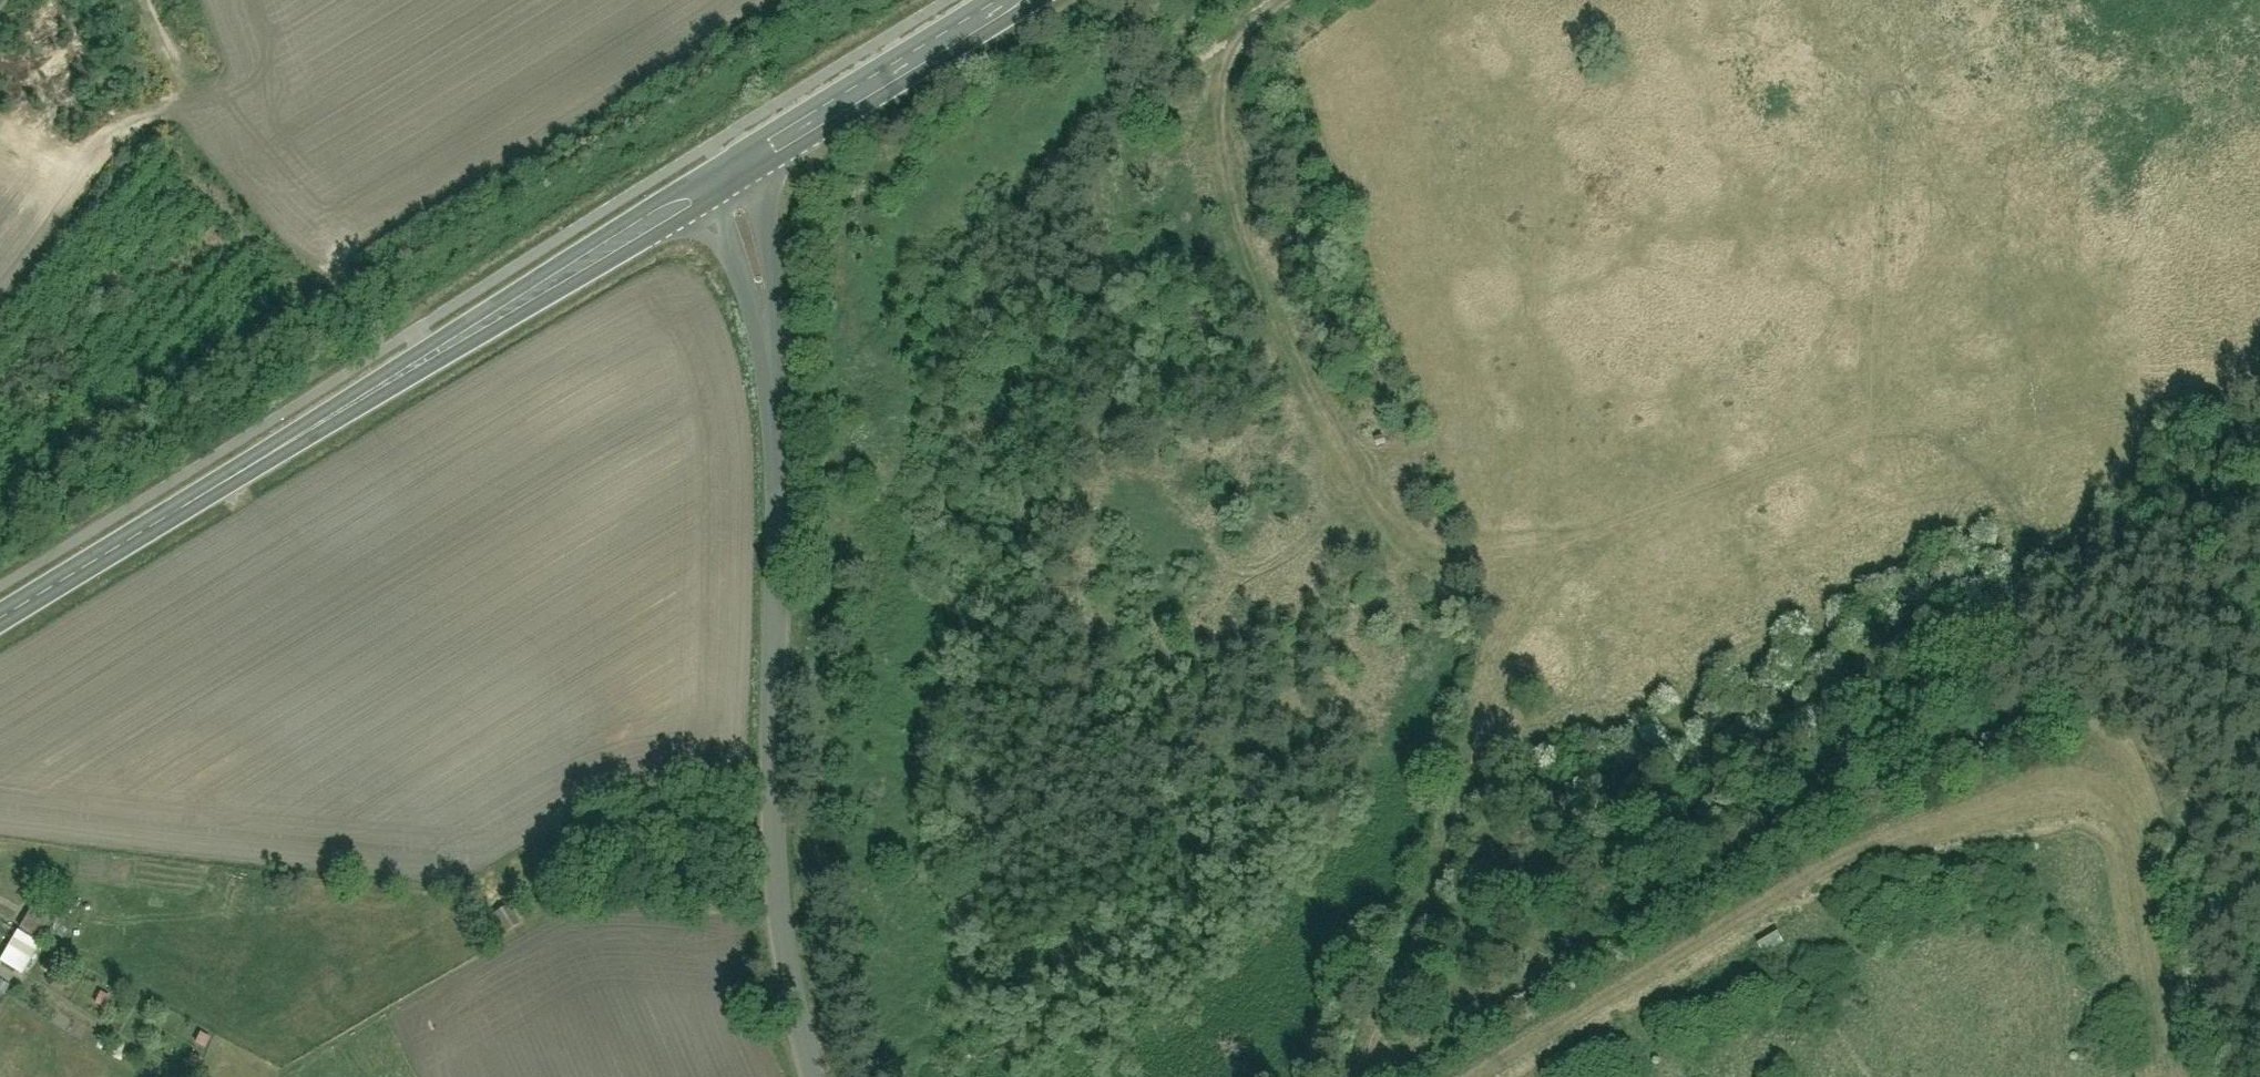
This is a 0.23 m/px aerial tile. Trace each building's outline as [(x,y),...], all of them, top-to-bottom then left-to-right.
[(56,912),(34,902),(20,931),(43,941),(56,912)] [(489,918),(500,940),(530,924),(518,902),(489,918)] [(56,921),(48,936),(73,949),(81,934),(56,921)] [(0,963),(0,967),(20,978),(37,949),(15,937),(0,963)] [(45,961),(41,969),(52,975),(56,967),(45,961)] [(101,994),(95,1004),(105,1011),(111,1001),(101,994)] [(200,1035),(195,1045),(207,1050),(212,1040),(200,1035)] [(192,1057),(186,1068),(197,1073),(203,1063),(192,1057)]
